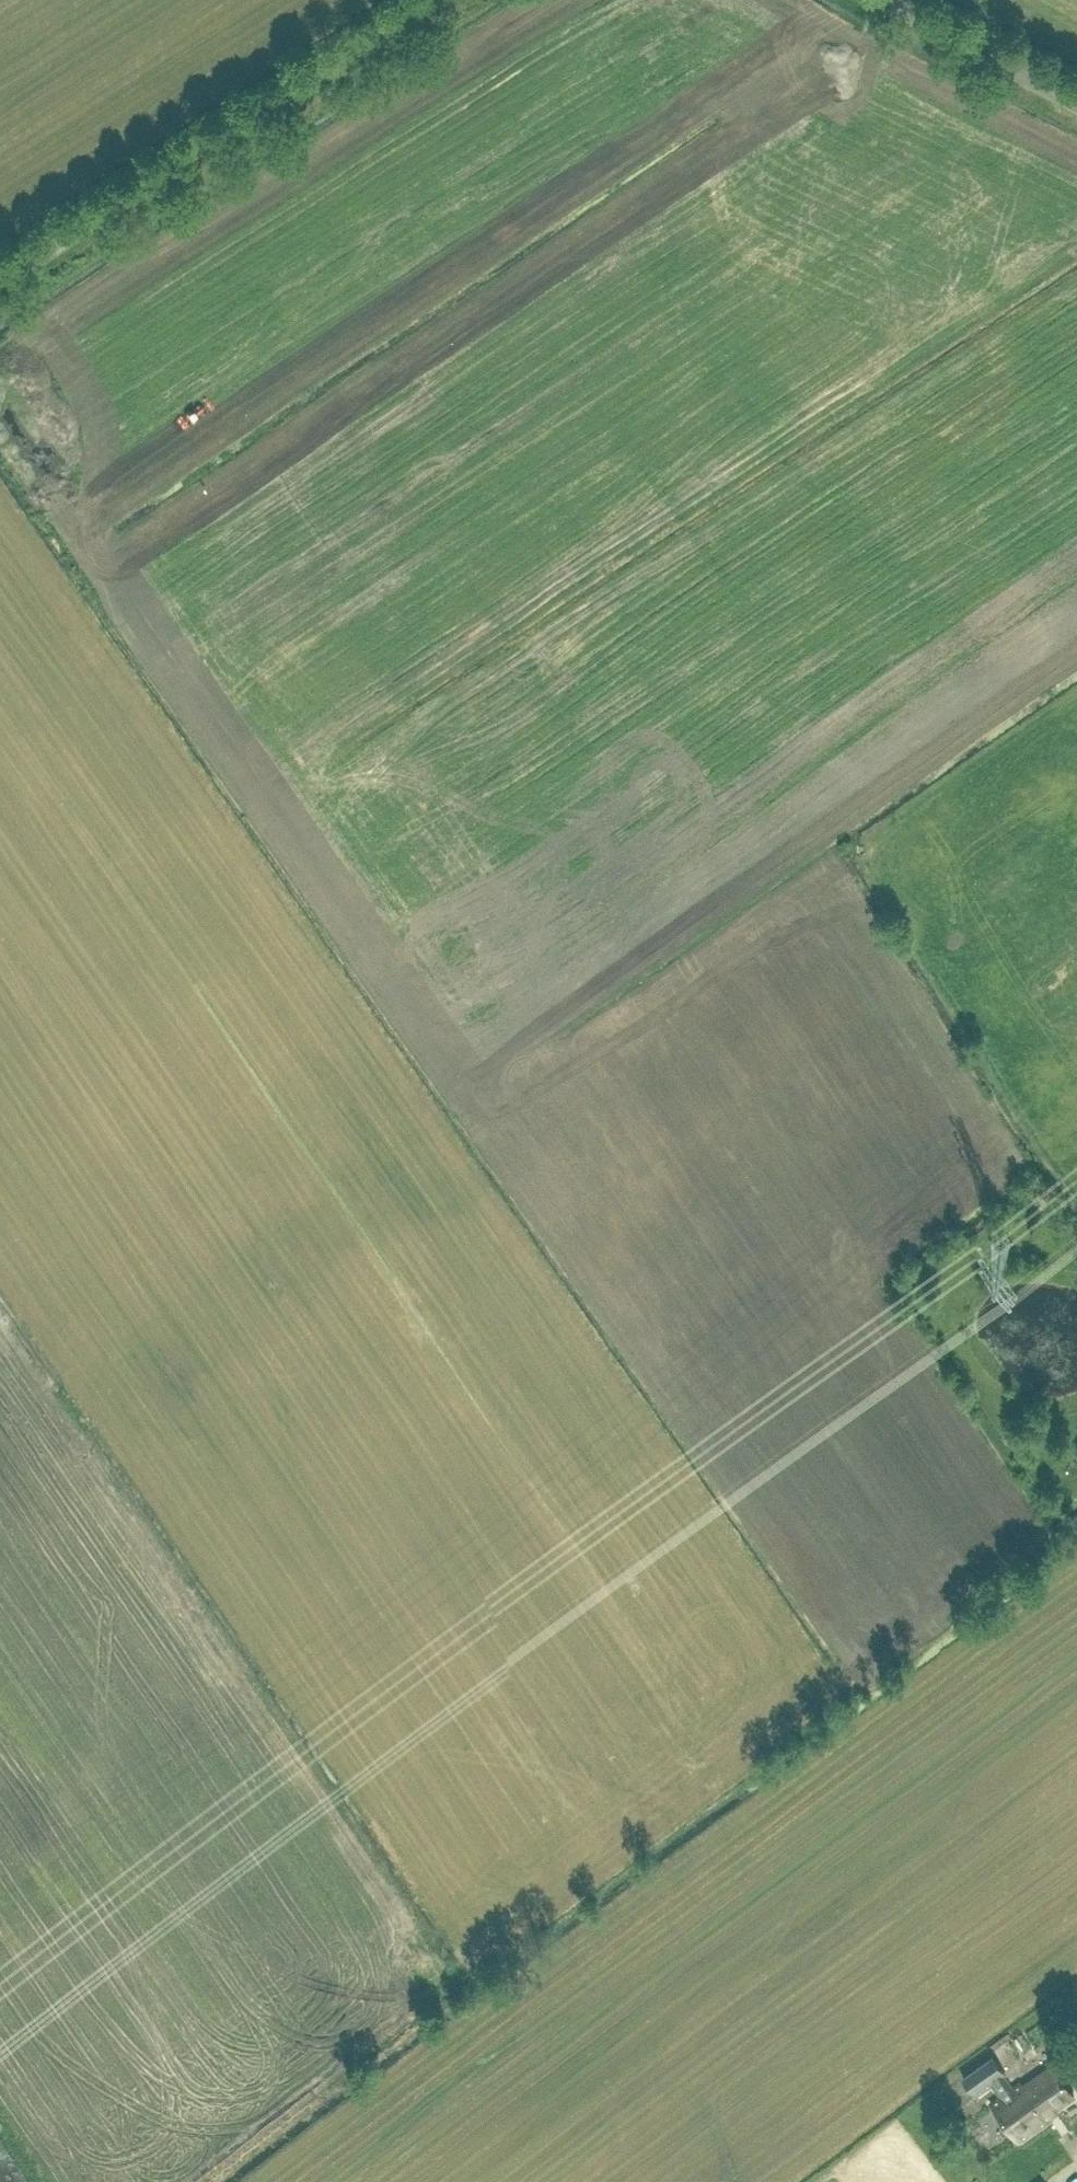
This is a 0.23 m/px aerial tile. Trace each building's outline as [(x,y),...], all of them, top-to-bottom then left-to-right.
[(1046,2027),(1035,2034),(1043,2048),(1055,2041),(1046,2027)] [(1021,2080),(1012,2086),(991,2054),(960,2075),(974,2095),(990,2084),(998,2096),(990,2102),(1018,2141),(1051,2117),(1049,2114),(1074,2095),(1051,2063),(1023,2083),(1021,2080)]
